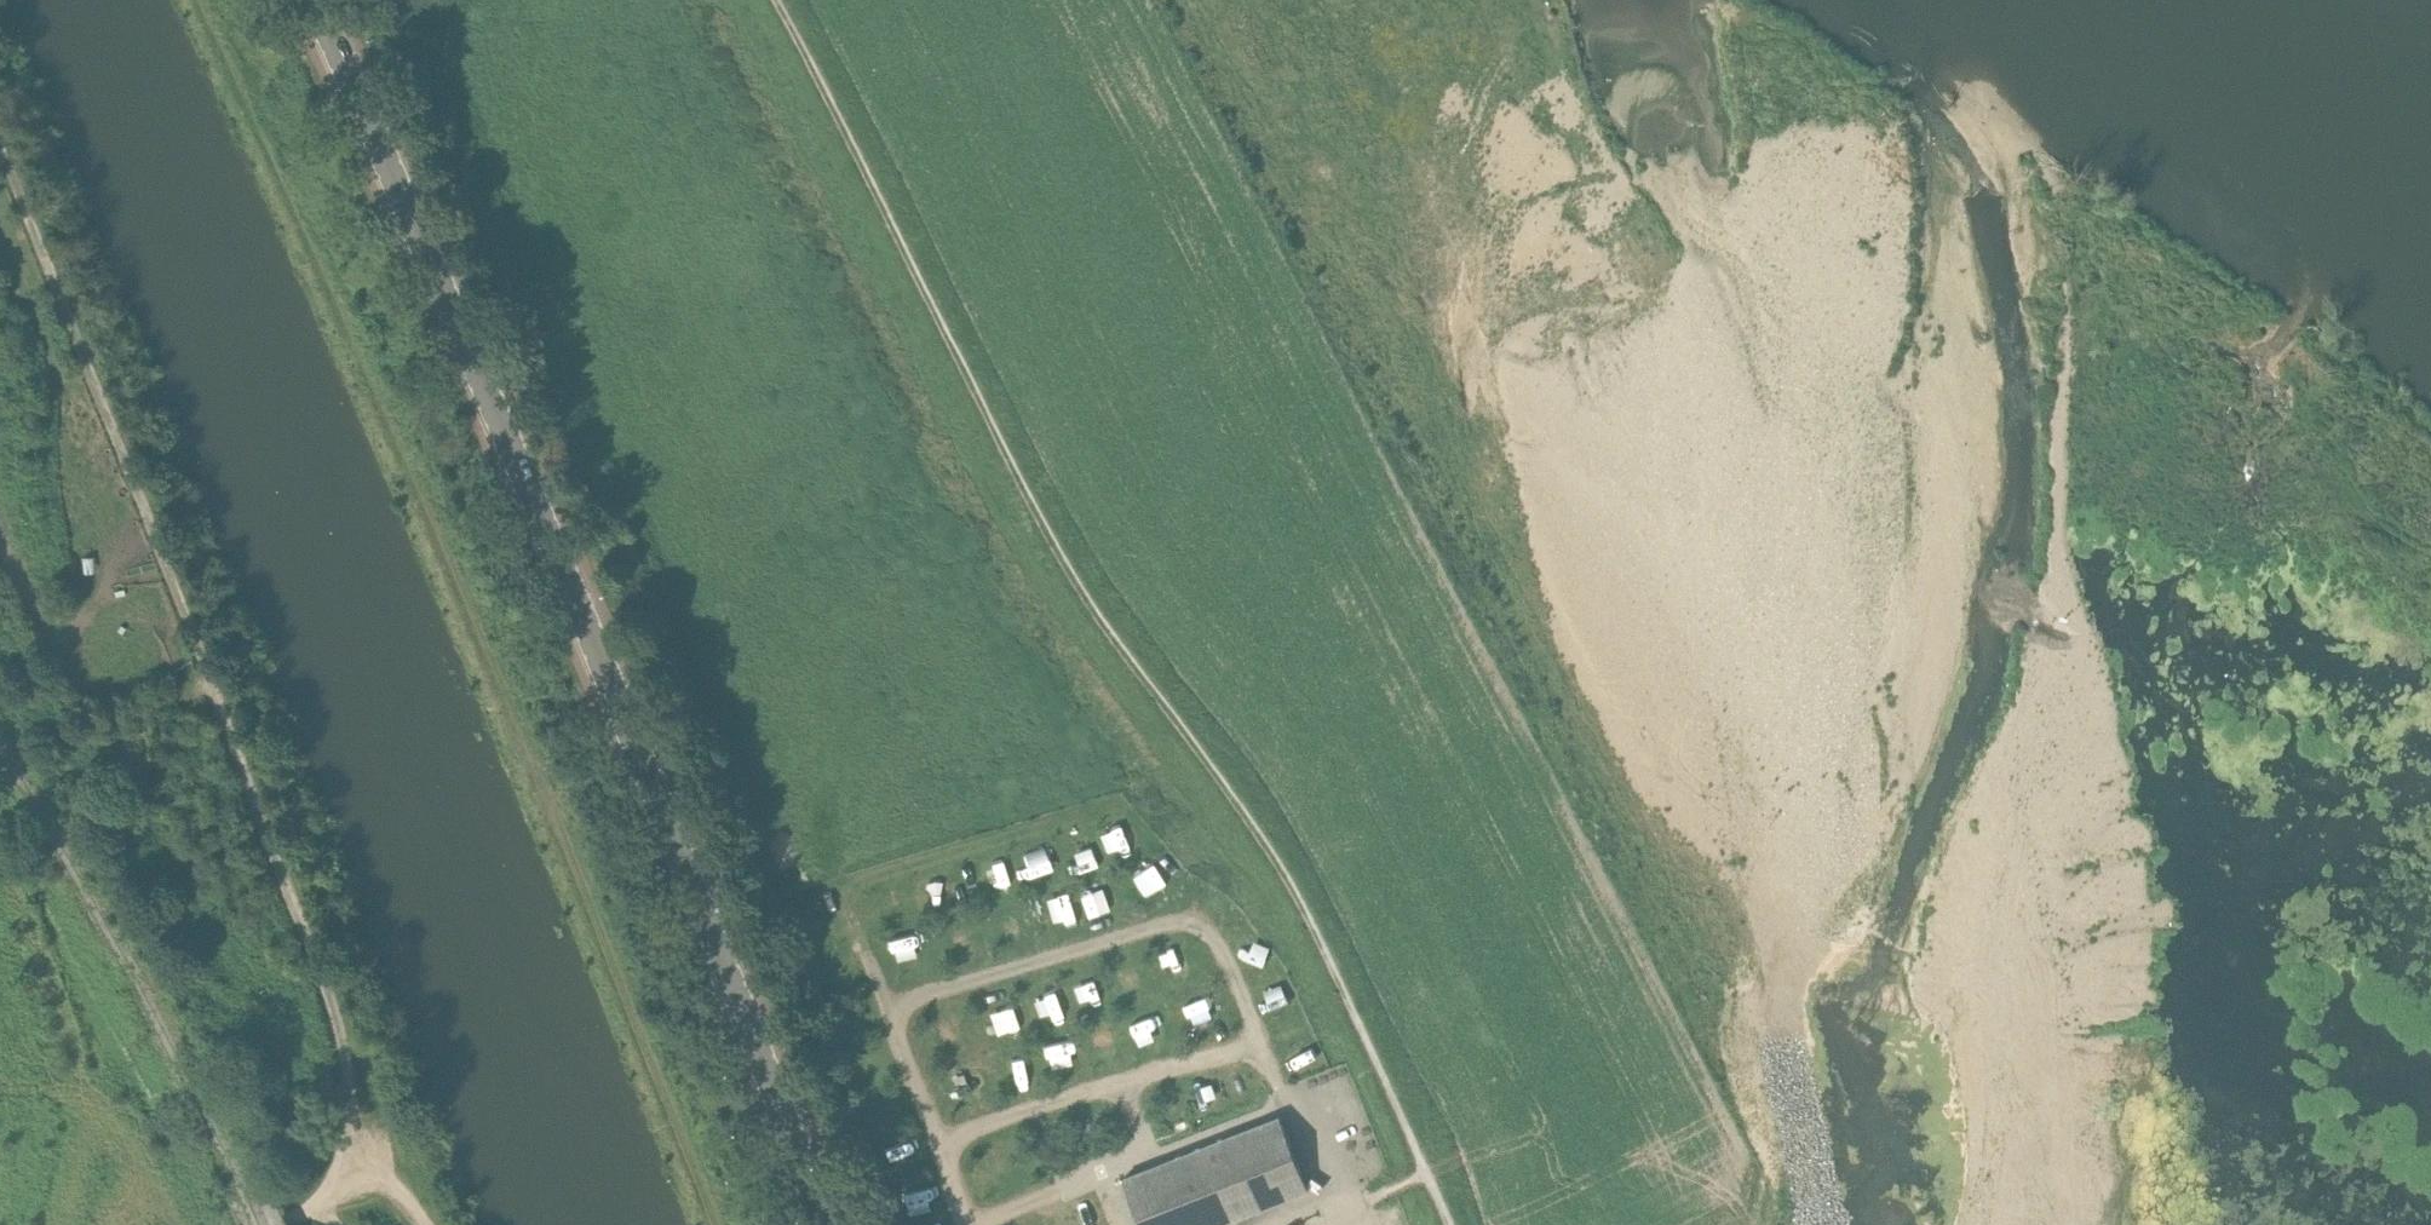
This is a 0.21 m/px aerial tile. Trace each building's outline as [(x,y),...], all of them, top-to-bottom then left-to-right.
[(1305,1192),(1277,1119),(1120,1180),(1138,1224),(1221,1224),(1305,1192)]
